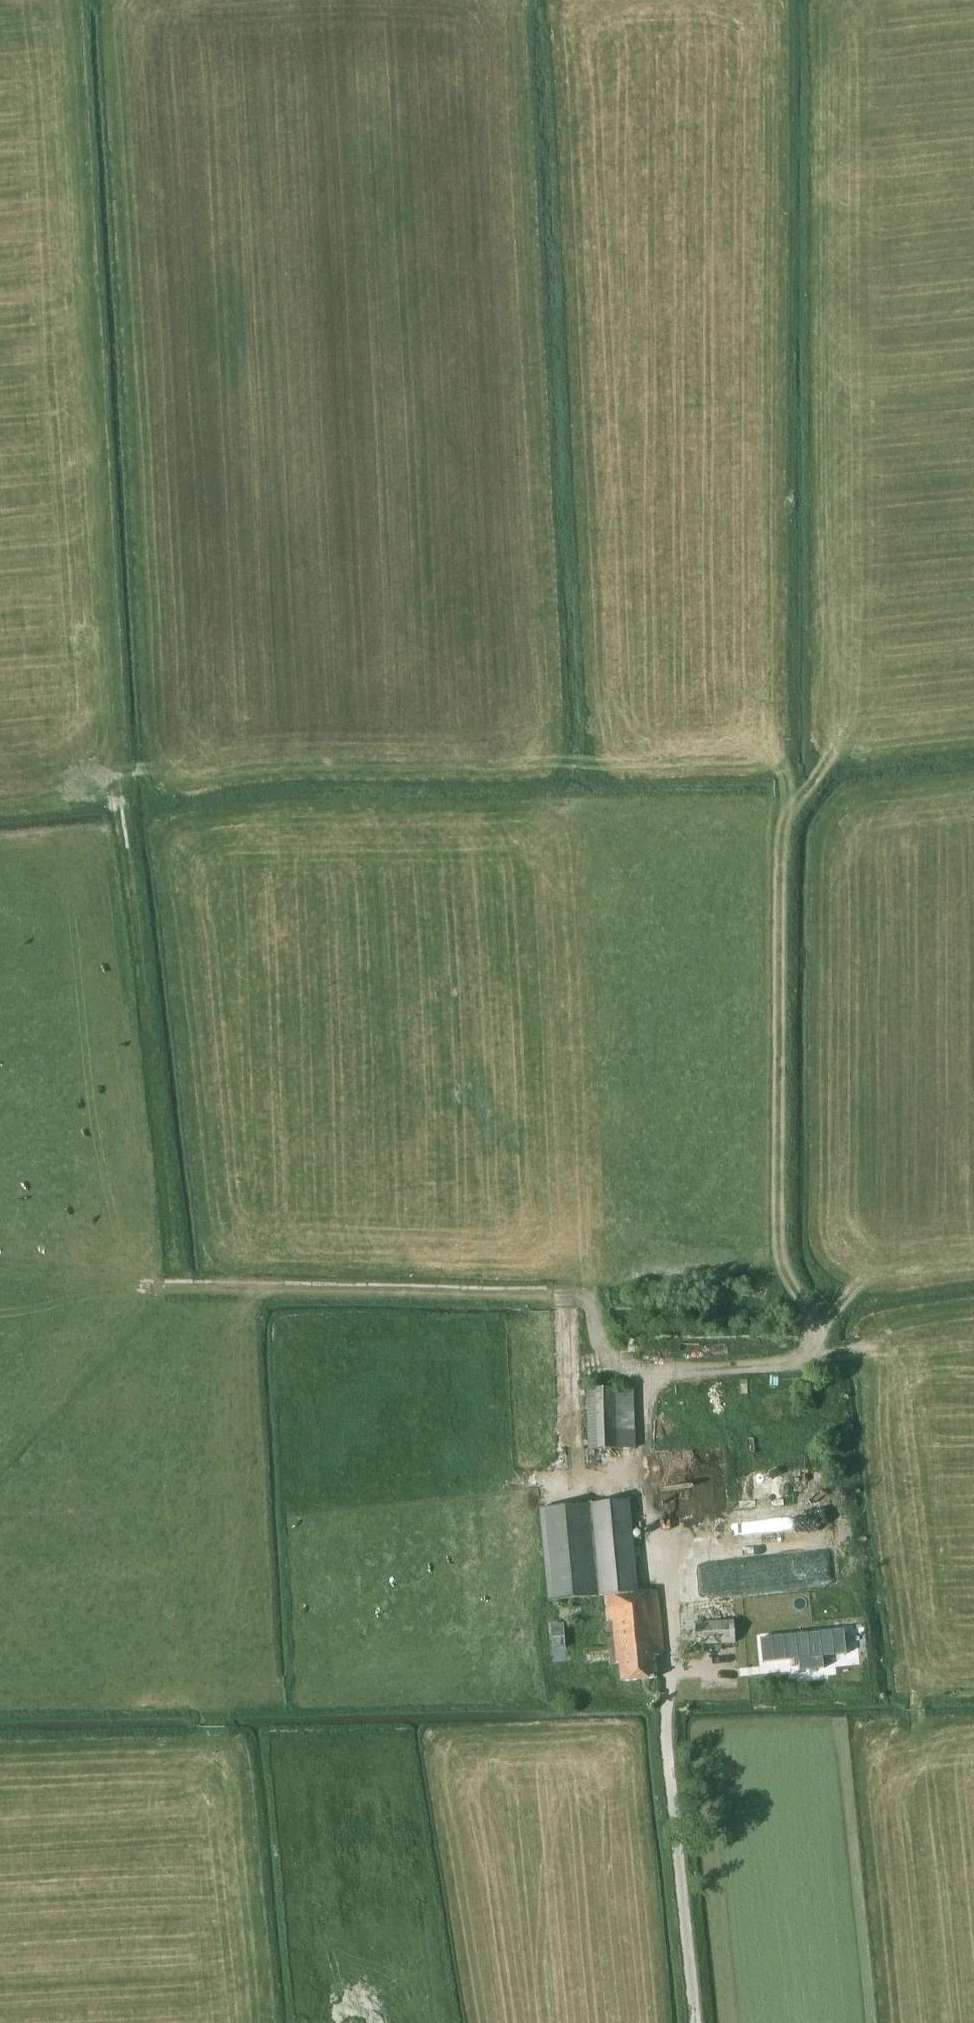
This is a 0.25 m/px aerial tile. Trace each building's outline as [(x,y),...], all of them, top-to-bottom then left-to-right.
[(634,1449),(633,1389),(587,1389),(589,1449),(634,1449)] [(638,1592),(629,1500),(540,1509),(549,1601),(604,1596),(611,1665),(619,1664),(621,1682),(656,1678),(654,1656),(663,1656),(657,1590),(638,1592)] [(695,1622),(696,1645),(735,1643),(734,1620),(695,1622)] [(564,1623),(551,1624),(552,1638),(565,1637),(564,1623)] [(823,1657),(847,1654),(845,1630),(760,1638),(763,1663),(799,1660),(800,1671),(825,1669),(823,1657)]
